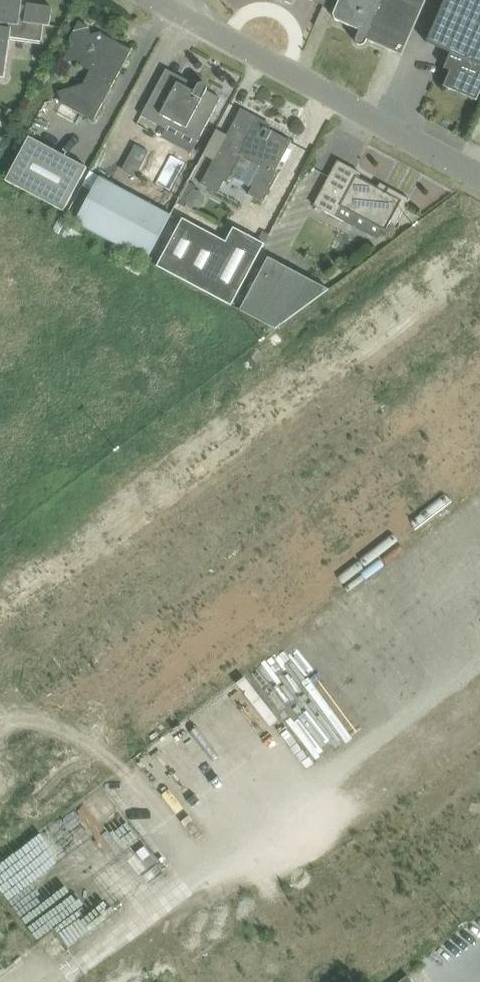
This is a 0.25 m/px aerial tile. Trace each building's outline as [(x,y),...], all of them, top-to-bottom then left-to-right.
[(5,77),(9,49),(10,37),(40,41),(42,26),(49,27),(52,7),(27,3),(26,7),(21,7),(22,0),(0,0),(0,4),(0,76),(5,77)] [(356,37),(356,38),(356,39),(356,40),(356,41),(357,42),(357,43),(358,43),(359,44),(360,44),(361,45),(363,44),(364,44),(365,43),(366,42),(367,39),(402,55),(426,0),(339,0),(334,14),(336,19),(360,30),(356,37)] [(427,42),(451,52),(447,62),(453,64),(444,85),(477,100),(479,92),(479,0),(445,0),(427,42)] [(72,43),(61,64),(76,59),(83,63),(82,65),(90,70),(83,83),(59,92),(62,103),(94,120),(133,48),(132,47),(131,49),(109,37),(104,38),(102,31),(95,33),(96,35),(92,36),(89,26),(79,21),(70,38),(72,43)] [(221,98),(207,90),(207,88),(208,87),(207,87),(207,86),(206,84),(206,83),(204,82),(203,82),(202,82),(201,82),(199,83),(197,85),(197,86),(194,91),(163,74),(141,116),(166,129),(168,126),(198,142),(212,115),(221,98)] [(241,108),(232,126),(201,184),(218,193),(224,181),(227,183),(241,156),(260,166),(250,185),(252,187),(248,194),(264,202),(279,174),(275,172),(282,160),(285,162),(292,150),(288,148),(292,141),(257,122),(260,118),(241,108)] [(64,212),(87,168),(29,136),(5,180),(64,212)] [(378,239),(384,229),(386,230),(392,220),(397,223),(410,198),(392,189),(390,189),(389,190),(388,192),(357,176),(360,171),(338,160),(314,205),(378,239)] [(147,261),(171,215),(100,176),(75,222),(147,261)] [(191,183),(179,204),(185,207),(197,186),(191,183)] [(231,306),(264,244),(233,227),(226,242),(182,218),(157,266),(231,306)] [(276,328),(329,289),(269,257),(240,309),(276,328)] [(275,745),(297,728),(259,680),(237,697),(275,745)]
